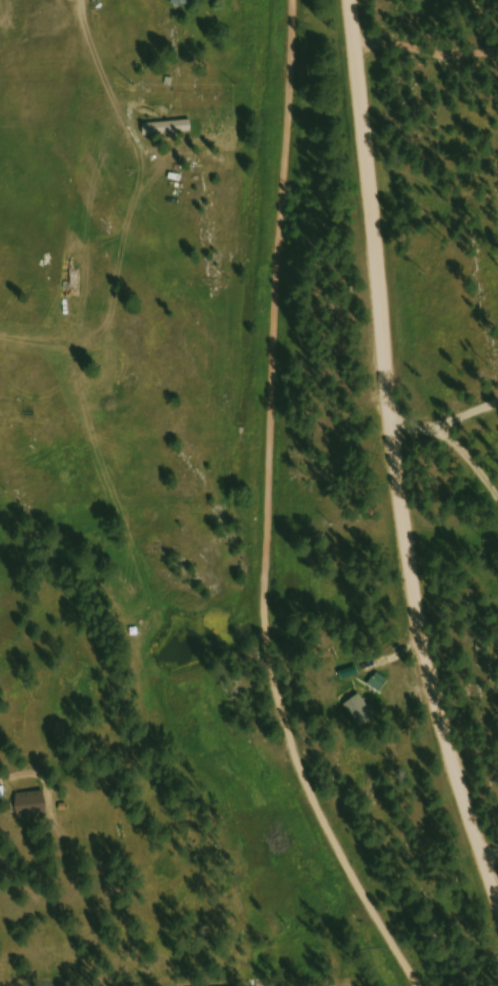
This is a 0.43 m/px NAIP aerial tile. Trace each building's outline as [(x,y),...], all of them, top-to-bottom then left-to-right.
[(198,0),(175,0),(175,9),(198,9),(198,0)] [(371,689),(384,695),(391,681),(378,675),(371,689)] [(361,730),(377,721),(364,697),(348,706),(361,730)] [(20,794),(20,820),(50,820),(50,794),(20,794)]
